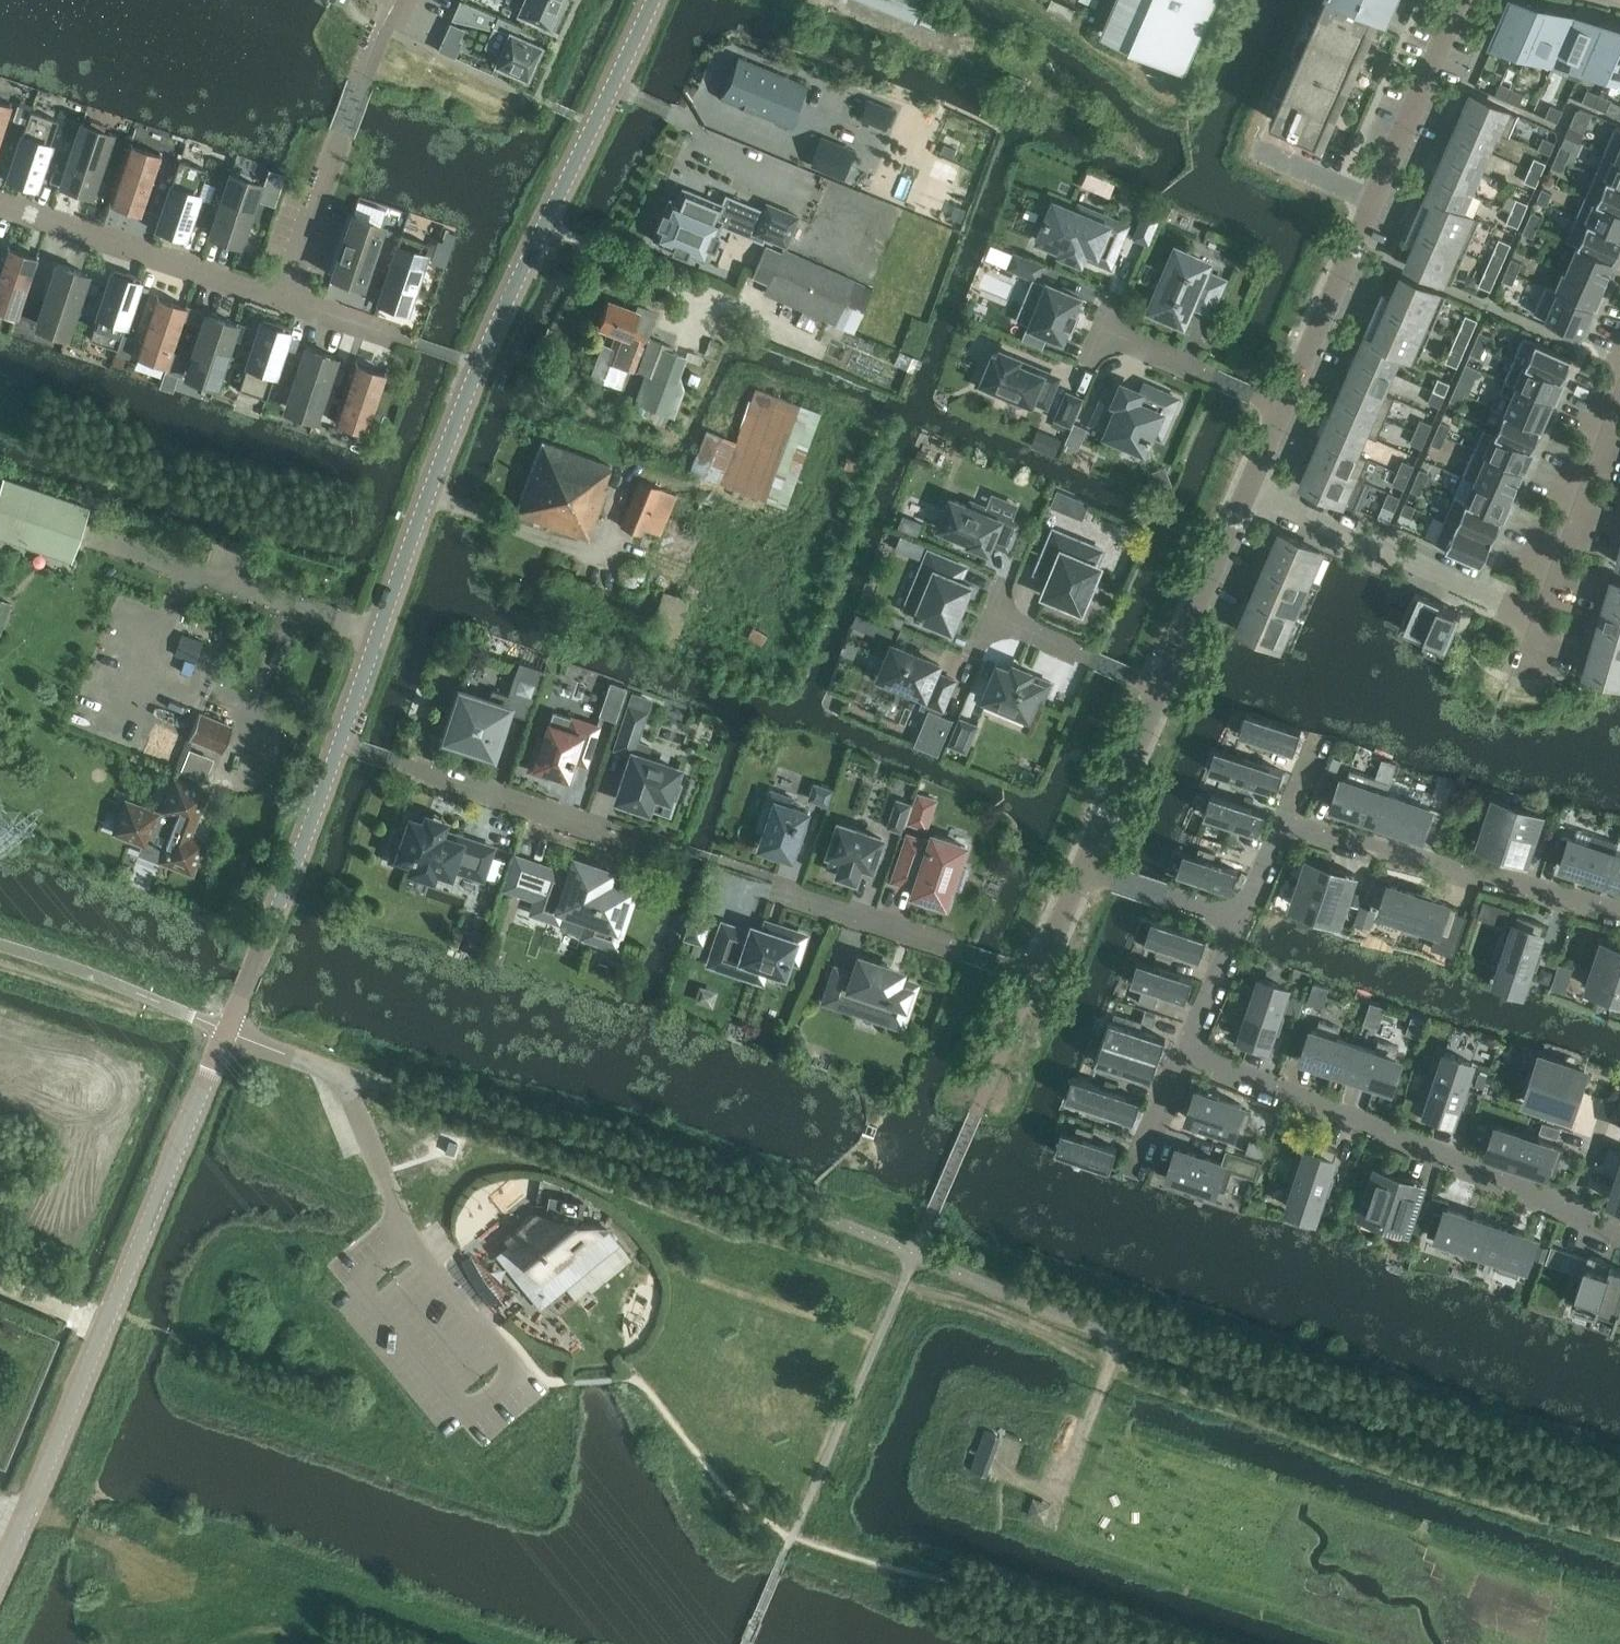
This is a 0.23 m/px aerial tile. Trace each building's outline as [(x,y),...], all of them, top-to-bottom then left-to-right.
[(493,29),(486,45),(500,54),(496,62),(526,76),(540,45),(515,34),(518,26),(460,0),(451,19),(493,29)] [(521,8),(519,12),(549,25),(560,0),(510,0),(521,8)] [(925,0),(861,0),(916,22),(925,0)] [(1057,0),(1051,0),(1048,8),(1072,18),(1076,8),(1057,0)] [(1184,68),(1213,0),(1118,0),(1103,33),(1184,68)] [(1271,119),(1317,139),(1342,80),(1348,83),(1349,82),(1348,81),(1353,69),(1354,69),(1355,68),(1349,65),(1366,24),(1375,28),(1381,14),(1387,17),(1394,0),(1323,0),(1271,119)] [(1515,0),(1512,0),(1495,40),(1528,54),(1530,50),(1529,50),(1545,13),(1544,13),(1515,0)] [(937,30),(944,12),(927,5),(920,22),(937,30)] [(1546,8),(1544,13),(1545,13),(1529,50),(1530,50),(1555,61),(1557,56),(1556,56),(1572,20),(1571,19),(1546,8)] [(1573,15),(1571,19),(1572,20),(1556,56),(1557,56),(1582,67),(1584,63),(1583,63),(1599,26),(1573,15)] [(1599,26),(1583,63),(1584,63),(1609,74),(1611,70),(1611,69),(1619,48),(1619,30),(1600,21),(1599,26)] [(449,22),(437,50),(454,58),(462,41),(460,40),(464,29),(449,22)] [(1611,69),(1611,70),(1619,74),(1619,48),(1611,69)] [(740,58),(724,98),(780,122),(797,81),(740,58)] [(1010,74),(1004,88),(1016,93),(1019,87),(1024,89),(1027,81),(1010,74)] [(1500,83),(1495,95),(1507,100),(1512,88),(1500,83)] [(1519,106),(1524,94),(1512,88),(1507,100),(1519,106)] [(1588,89),(1582,101),(1594,107),(1599,95),(1588,89)] [(1518,115),(1472,95),(1463,116),(1499,132),(1498,133),(1508,137),(1518,115)] [(1606,112),(1611,100),(1599,95),(1594,107),(1606,112)] [(0,137),(1,137),(5,127),(4,127),(11,104),(0,101),(0,137)] [(870,102),(864,117),(886,126),(892,111),(870,102)] [(18,105),(13,119),(25,123),(30,109),(18,105)] [(1563,110),(1551,105),(1545,117),(1557,122),(1563,110)] [(41,170),(58,120),(30,111),(7,182),(20,186),(27,165),(41,170)] [(1499,132),(1463,116),(1454,137),(1490,152),(1498,133),(1499,132)] [(84,122),(82,122),(61,185),(90,195),(109,136),(82,127),(84,122)] [(1570,125),(1565,136),(1579,142),(1584,131),(1570,125)] [(1616,126),(1604,153),(1619,160),(1619,128),(1616,126)] [(133,138),(132,137),(108,208),(110,209),(112,202),(141,212),(149,187),(151,187),(154,177),(153,176),(160,154),(131,144),(133,138)] [(1490,152),(1454,137),(1445,157),(1481,173),(1490,152)] [(1555,142),(1543,137),(1538,149),(1550,154),(1555,142)] [(822,139),(812,163),(844,176),(854,152),(822,139)] [(944,144),(941,153),(953,157),(957,149),(944,144)] [(1571,150),(1561,146),(1556,156),(1566,161),(1571,150)] [(1604,153),(1595,174),(1619,184),(1619,160),(1604,153)] [(1551,167),(1562,172),(1566,161),(1556,156),(1551,167)] [(1481,173),(1445,157),(1436,177),(1472,193),(1481,173)] [(1546,163),(1534,158),(1529,169),(1541,175),(1546,163)] [(177,215),(190,220),(207,170),(180,160),(156,231),(170,236),(177,215)] [(62,172),(54,169),(50,182),(58,185),(62,172)] [(1524,181),(1536,186),(1541,175),(1529,169),(1524,181)] [(284,176),(268,171),(263,185),(280,191),(284,176)] [(259,186),(231,176),(233,172),(231,172),(210,235),(239,245),(259,186)] [(1595,174),(1585,196),(1619,211),(1619,184),(1595,174)] [(1427,199),(1435,202),(1435,201),(1463,214),(1464,213),(1472,193),(1436,177),(1427,199)] [(669,199),(663,213),(662,212),(661,215),(662,215),(659,224),(657,223),(656,225),(658,226),(652,240),(672,248),(671,250),(674,251),(675,249),(683,252),(682,254),(685,255),(685,253),(705,261),(711,248),(712,248),(713,246),(712,245),(715,237),(717,238),(718,235),(716,235),(719,226),(725,228),(731,214),(720,210),(723,205),(682,188),(676,202),(669,199)] [(1542,189),(1537,200),(1547,204),(1552,193),(1542,189)] [(1585,196),(1576,217),(1619,236),(1619,211),(1585,196)] [(1528,204),(1516,198),(1511,210),(1523,216),(1528,204)] [(1407,265),(1452,284),(1480,220),(1464,213),(1463,214),(1435,201),(1435,202),(1407,265)] [(798,216),(766,203),(753,233),(786,246),(798,216)] [(1109,265),(1125,227),(1080,208),(1078,213),(1055,203),(1053,206),(1053,207),(1050,215),(1049,215),(1044,227),(1045,228),(1039,240),(1063,249),(1061,253),(1075,259),(1080,247),(1096,253),(1093,259),(1109,265)] [(216,210),(204,206),(198,223),(211,227),(216,210)] [(1506,222),(1518,227),(1523,216),(1511,210),(1506,222)] [(1542,216),(1532,211),(1527,222),(1538,227),(1542,216)] [(381,226),(354,217),(355,213),(353,213),(332,276),(361,286),(381,226)] [(1135,238),(1148,243),(1158,219),(1145,214),(1135,238)] [(1578,246),(1578,245),(1614,260),(1619,248),(1619,236),(1576,217),(1566,240),(1578,246)] [(1523,233),(1533,238),(1538,227),(1527,222),(1523,233)] [(398,289),(411,294),(428,244),(401,234),(377,305),(391,310),(398,289)] [(437,239),(430,262),(444,267),(452,244),(437,239)] [(1499,239),(1494,250),(1506,256),(1511,244),(1499,239)] [(1614,260),(1578,245),(1578,246),(1567,271),(1603,287),(1614,260)] [(39,250),(38,250),(36,256),(7,246),(0,266),(0,309),(16,314),(14,321),(15,321),(39,250)] [(765,246),(751,276),(768,283),(765,292),(854,331),(873,288),(853,279),(853,280),(782,249),(781,253),(765,246)] [(997,270),(1004,253),(989,246),(982,263),(997,270)] [(1224,280),(1204,272),(1208,263),(1178,250),(1153,308),(1158,311),(1157,315),(1175,323),(1177,319),(1183,321),(1189,306),(1196,309),(1197,306),(1210,312),(1224,280)] [(1506,256),(1494,250),(1489,262),(1501,267),(1506,256)] [(1014,254),(1009,268),(1037,280),(1043,266),(1014,254)] [(1522,263),(1512,258),(1507,269),(1517,274),(1522,263)] [(1501,267),(1489,262),(1484,274),(1496,279),(1501,267)] [(65,337),(87,273),(58,263),(38,323),(65,332),(63,336),(65,337)] [(1502,280),(1512,284),(1517,274),(1507,269),(1502,280)] [(1603,287),(1567,271),(1558,291),(1558,292),(1594,307),(1603,287)] [(141,277),(127,272),(120,293),(107,289),(90,339),(117,348),(141,277)] [(1496,279),(1484,274),(1479,286),(1491,291),(1496,279)] [(1402,353),(1419,360),(1446,296),(1402,277),(1375,339),(1375,340),(1403,352),(1402,353)] [(1033,279),(1015,320),(1062,339),(1068,325),(1072,327),(1078,313),(1073,312),(1079,298),(1033,279)] [(1534,314),(1582,335),(1594,307),(1558,292),(1558,291),(1546,286),(1534,314)] [(40,300),(29,296),(24,311),(35,314),(40,300)] [(187,305),(188,300),(187,300),(185,306),(156,296),(147,322),(146,321),(142,331),(144,332),(136,354),(165,364),(163,370),(164,371),(165,370),(182,318),(187,305)] [(599,327),(616,334),(611,348),(600,344),(588,376),(612,385),(619,366),(634,371),(643,346),(642,346),(653,317),(608,301),(599,327)] [(187,305),(182,318),(198,324),(203,310),(187,305)] [(207,313),(187,373),(214,382),(213,386),(214,386),(236,323),(207,313)] [(1478,320),(1466,315),(1461,327),(1473,332),(1478,320)] [(251,325),(239,321),(233,337),(245,341),(251,325)] [(276,322),(269,343),(256,338),(239,389),(266,398),(275,371),(280,358),(290,327),(276,322)] [(1473,332),(1461,327),(1456,338),(1468,344),(1473,332)] [(548,328),(544,336),(554,341),(558,332),(548,328)] [(1026,330),(1022,339),(1043,347),(1047,338),(1026,330)] [(1490,336),(1480,332),(1475,342),(1485,347),(1490,336)] [(1375,339),(1367,336),(1358,357),(1394,373),(1402,353),(1403,352),(1375,340),(1375,339)] [(1572,357),(1524,336),(1514,360),(1562,380),(1572,357)] [(1468,344),(1456,338),(1450,350),(1462,355),(1468,344)] [(672,349),(673,347),(650,339),(638,371),(647,375),(638,400),(650,404),(651,400),(675,408),(682,389),(678,372),(685,353),(672,349)] [(1470,353),(1481,358),(1485,347),(1475,342),(1470,353)] [(314,420),(335,356),(306,347),(286,406),(314,415),(312,419),(314,420)] [(1462,355),(1450,350),(1445,362),(1457,367),(1462,355)] [(994,355),(989,367),(985,365),(976,385),(998,394),(999,390),(1032,403),(1043,376),(1017,365),(1019,358),(1001,351),(999,357),(994,355)] [(1349,377),(1385,393),(1385,392),(1394,373),(1358,357),(1349,377)] [(280,358),(275,371),(290,376),(294,363),(280,358)] [(1505,381),(1517,386),(1517,385),(1553,401),(1562,380),(1514,360),(1505,381)] [(363,437),(387,367),(386,366),(383,372),(355,363),(346,388),(345,388),(341,398),(343,398),(335,421),(364,431),(362,437),(363,437)] [(1479,369),(1466,363),(1459,379),(1473,384),(1479,369)] [(334,366),(329,380),(340,384),(345,369),(334,366)] [(164,371),(159,387),(173,391),(178,375),(165,370),(164,371)] [(700,376),(691,372),(687,382),(696,385),(700,376)] [(1395,397),(1385,392),(1385,393),(1349,377),(1340,398),(1386,418),(1395,397)] [(1450,383),(1438,378),(1433,390),(1445,395),(1450,383)] [(1505,381),(1500,392),(1512,397),(1506,412),(1542,427),(1553,401),(1517,385),(1517,386),(1505,381)] [(598,385),(595,395),(606,399),(609,388),(598,385)] [(1140,392),(1122,385),(1117,398),(1105,393),(1092,424),(1108,431),(1107,434),(1145,451),(1149,440),(1150,441),(1152,437),(1155,438),(1157,434),(1160,435),(1168,416),(1161,413),(1168,397),(1143,386),(1140,392)] [(820,410),(757,388),(723,484),(786,505),(820,410)] [(1450,400),(1460,405),(1465,394),(1455,389),(1450,400)] [(1428,402),(1440,407),(1445,395),(1433,390),(1428,402)] [(1082,399),(1067,393),(1056,419),(1071,425),(1082,399)] [(1367,435),(1377,439),(1386,418),(1340,398),(1331,418),(1367,434),(1367,435)] [(1542,427),(1506,412),(1496,434),(1532,450),(1542,427)] [(1358,454),(1367,435),(1367,434),(1331,418),(1322,439),(1358,454)] [(1432,424),(1420,419),(1415,431),(1427,436),(1432,424)] [(1451,426),(1441,422),(1436,433),(1446,437),(1451,426)] [(1496,434),(1484,428),(1475,450),(1523,471),(1532,450),(1496,434)] [(708,431),(691,470),(719,482),(735,442),(708,431)] [(1039,431),(1032,448),(1054,457),(1061,440),(1039,431)] [(1410,443),(1422,448),(1427,436),(1415,431),(1410,443)] [(1431,444),(1441,448),(1446,437),(1436,433),(1431,444)] [(1358,454),(1322,439),(1313,459),(1359,479),(1368,458),(1358,454)] [(604,486),(611,466),(543,441),(517,513),(589,539),(607,487),(604,486)] [(1523,471),(1475,450),(1463,476),(1511,497),(1523,471)] [(1366,482),(1359,479),(1313,459),(1302,485),(1355,508),(1366,482)] [(1415,465),(1403,460),(1397,472),(1409,477),(1415,465)] [(1430,473),(1420,469),(1415,480),(1426,484),(1430,473)] [(1392,484),(1404,489),(1409,477),(1397,472),(1392,484)] [(1511,497),(1463,476),(1454,497),(1502,517),(1511,497)] [(3,479),(0,488),(0,534),(69,557),(87,507),(3,479)] [(660,535),(677,495),(640,479),(620,527),(641,535),(642,534),(646,536),(649,531),(660,535)] [(1411,491),(1421,495),(1426,484),(1415,480),(1411,491)] [(1057,489),(1050,506),(1062,511),(1069,494),(1057,489)] [(1394,511),(1401,497),(1389,492),(1382,506),(1394,511)] [(1502,517),(1454,497),(1444,519),(1492,540),(1502,517)] [(969,543),(988,551),(991,544),(1008,551),(1020,522),(985,507),(984,507),(972,502),(970,507),(951,499),(946,511),(942,509),(936,523),(940,525),(939,528),(970,541),(969,543)] [(1406,502),(1401,513),(1411,518),(1416,507),(1406,502)] [(1434,543),(1482,564),(1492,540),(1444,519),(1434,543)] [(1079,559),(1085,545),(1054,532),(1042,562),(1056,568),(1045,594),(1062,601),(1061,604),(1075,611),(1077,607),(1081,610),(1087,596),(1091,598),(1098,582),(1094,580),(1099,567),(1079,559)] [(1322,551),(1281,533),(1267,566),(1308,583),(1322,551)] [(906,537),(902,548),(919,556),(924,545),(906,537)] [(930,553),(916,585),(918,586),(908,610),(918,614),(917,616),(934,623),(933,626),(946,631),(947,628),(952,630),(970,586),(954,579),(960,565),(930,553)] [(1308,583),(1267,566),(1253,597),(1294,615),(1308,583)] [(1613,581),(1606,604),(1619,608),(1619,583),(1613,581)] [(672,651),(689,601),(662,593),(651,622),(550,588),(541,610),(641,647),(646,645),(672,651)] [(1415,592),(1399,628),(1424,639),(1440,603),(1415,592)] [(1239,629),(1280,647),(1294,615),(1253,597),(1239,629)] [(0,634),(12,603),(0,598),(0,634)] [(1445,648),(1461,612),(1440,603),(1424,639),(1445,648)] [(1619,631),(1619,608),(1606,604),(1600,625),(1619,631)] [(881,624),(876,636),(890,642),(895,630),(881,624)] [(1600,625),(1594,646),(1619,654),(1619,631),(1600,625)] [(202,641),(184,635),(177,655),(195,661),(202,641)] [(887,661),(883,660),(878,672),(882,674),(881,676),(925,695),(926,693),(930,695),(927,702),(943,709),(955,681),(939,674),(935,673),(938,664),(923,658),(923,656),(910,651),(909,652),(894,646),(887,661)] [(1594,646),(1586,673),(1619,684),(1619,654),(1594,646)] [(458,690),(442,740),(492,757),(507,710),(528,718),(544,670),(519,662),(508,695),(492,689),(489,700),(458,690)] [(1029,717),(1037,697),(1043,700),(1051,682),(1032,674),(1032,672),(1014,665),(1012,671),(999,666),(985,699),(1029,717)] [(604,700),(599,715),(615,721),(620,706),(604,700)] [(627,704),(612,749),(631,755),(627,769),(624,769),(620,782),(622,783),(617,799),(646,808),(646,807),(660,812),(665,797),(674,800),(679,784),(672,781),(677,769),(647,759),(652,745),(639,740),(649,711),(627,704)] [(535,748),(528,769),(546,775),(548,771),(566,776),(570,764),(573,758),(572,758),(575,748),(588,752),(597,726),(553,712),(540,749),(535,748)] [(1294,752),(1301,731),(1246,712),(1239,734),(1252,738),(1249,746),(1266,752),(1268,744),(1294,752)] [(222,752),(233,727),(199,713),(189,738),(222,752)] [(966,751),(977,726),(961,719),(950,744),(966,751)] [(1208,770),(1234,778),(1231,787),(1248,792),(1251,784),(1276,792),(1284,771),(1215,748),(1208,770)] [(1336,771),(1341,759),(1333,756),(1328,768),(1336,771)] [(1327,770),(1318,796),(1331,800),(1339,774),(1327,770)] [(1371,777),(1350,770),(1347,780),(1343,779),(1333,807),(1377,822),(1387,794),(1367,787),(1371,777)] [(126,801),(114,832),(142,842),(138,851),(192,872),(204,841),(189,836),(206,792),(176,780),(164,810),(157,813),(126,801)] [(1443,780),(1439,792),(1452,797),(1456,784),(1443,780)] [(826,804),(831,790),(815,784),(810,799),(826,804)] [(792,857),(808,812),(791,806),(794,798),(771,791),(761,819),(770,822),(761,847),(792,857)] [(1259,833),(1266,811),(1211,793),(1204,814),(1217,819),(1214,827),(1231,832),(1233,824),(1259,833)] [(1421,837),(1430,808),(1387,794),(1377,822),(1421,837)] [(911,821),(926,826),(934,801),(919,797),(911,821)] [(911,804),(897,799),(888,827),(901,832),(911,804)] [(1540,816),(1494,800),(1480,844),(1501,851),(1499,855),(1524,864),(1540,816)] [(410,818),(403,838),(397,836),(388,861),(410,868),(409,870),(410,870),(413,862),(450,874),(452,869),(483,879),(492,852),(461,842),(462,837),(442,830),(443,826),(424,819),(423,823),(410,818)] [(840,825),(835,841),(826,866),(841,871),(840,874),(856,879),(861,863),(872,867),(882,839),(840,825)] [(1606,882),(1615,854),(1619,843),(1593,835),(1589,845),(1562,836),(1555,857),(1564,861),(1562,867),(1606,882)] [(931,844),(909,837),(897,874),(918,881),(913,894),(922,896),(920,901),(937,906),(938,902),(946,905),(953,885),(961,888),(967,869),(959,866),(966,847),(934,836),(931,844)] [(1216,853),(1199,848),(1197,856),(1174,848),(1166,870),(1232,891),(1239,870),(1213,861),(1216,853)] [(1615,854),(1606,882),(1619,887),(1619,855),(1615,854)] [(567,879),(513,861),(504,889),(518,894),(519,892),(540,899),(536,911),(555,917),(558,909),(591,920),(586,935),(613,944),(632,889),(607,880),(610,872),(597,867),(599,862),(588,859),(586,864),(573,859),(567,879)] [(1293,905),(1339,921),(1355,873),(1330,865),(1329,869),(1308,862),(1293,905)] [(1390,886),(1381,913),(1407,922),(1405,926),(1421,932),(1422,927),(1436,931),(1431,947),(1454,955),(1467,916),(1457,912),(1459,908),(1431,899),(1433,894),(1417,889),(1416,894),(1390,886)] [(1350,890),(1345,903),(1359,907),(1363,894),(1350,890)] [(1366,917),(1359,915),(1356,926),(1362,928),(1368,930),(1372,919),(1366,917)] [(1207,937),(1142,916),(1135,937),(1158,945),(1155,953),(1172,959),(1174,951),(1200,959),(1207,937)] [(1518,916),(1509,941),(1505,939),(1499,955),(1504,956),(1496,982),(1523,991),(1532,966),(1536,967),(1542,952),(1537,950),(1545,925),(1518,916)] [(689,919),(682,939),(702,946),(709,925),(689,919)] [(782,974),(787,958),(795,961),(804,936),(779,928),(776,936),(751,928),(747,940),(720,931),(710,963),(751,977),(755,965),(782,974)] [(477,955),(483,938),(467,933),(461,950),(477,955)] [(1604,944),(1589,987),(1619,998),(1619,949),(1604,944)] [(858,958),(853,975),(835,969),(824,1001),(901,1026),(915,985),(897,979),(899,975),(890,971),(890,970),(890,969),(890,968),(889,967),(889,966),(888,965),(887,964),(886,964),(884,963),(882,963),(881,963),(880,964),(879,965),(858,958)] [(1138,960),(1131,982),(1144,986),(1141,994),(1138,1002),(1155,1007),(1157,1000),(1160,992),(1186,1000),(1193,979),(1138,960)] [(1288,989),(1260,979),(1252,1005),(1247,1003),(1242,1019),(1247,1020),(1238,1046),(1266,1055),(1274,1029),(1279,1031),(1284,1015),(1279,1014),(1288,989)] [(1329,989),(1314,984),(1308,1003),(1322,1008),(1329,989)] [(1290,997),(1285,1013),(1298,1017),(1303,1002),(1290,997)] [(1385,1007),(1371,1002),(1364,1023),(1379,1028),(1385,1007)] [(1145,1010),(1141,1021),(1143,1022),(1153,1025),(1157,1013),(1145,1010)] [(1158,1059),(1159,1059),(1166,1039),(1140,1030),(1143,1022),(1141,1021),(1126,1016),(1123,1024),(1110,1020),(1103,1041),(1158,1059)] [(1337,1038),(1341,1028),(1320,1021),(1316,1031),(1312,1030),(1303,1058),(1347,1073),(1356,1045),(1337,1038)] [(1390,1088),(1400,1059),(1396,1058),(1400,1047),(1379,1040),(1375,1051),(1356,1045),(1347,1073),(1390,1088)] [(1096,1061),(1109,1066),(1106,1074),(1123,1079),(1126,1071),(1151,1080),(1158,1059),(1103,1041),(1096,1061)] [(1451,1129),(1459,1103),(1464,1105),(1469,1089),(1464,1088),(1473,1062),(1445,1053),(1437,1079),(1432,1077),(1427,1093),(1432,1094),(1423,1119),(1451,1129)] [(1585,1070),(1541,1056),(1526,1102),(1574,1118),(1582,1093),(1578,1091),(1585,1070)] [(1479,1073),(1475,1086),(1483,1089),(1488,1076),(1479,1073)] [(1108,1113),(1134,1121),(1141,1099),(1114,1091),(1104,1087),(1072,1077),(1065,1099),(1092,1107),(1089,1116),(1105,1121),(1108,1113)] [(1106,1079),(1104,1087),(1114,1091),(1117,1082),(1106,1079)] [(1242,1105),(1198,1090),(1188,1118),(1233,1133),(1234,1129),(1245,1133),(1252,1112),(1241,1108),(1242,1105)] [(1557,1137),(1561,1128),(1543,1122),(1539,1131),(1557,1137)] [(1117,1148),(1091,1139),(1094,1131),(1078,1126),(1075,1134),(1062,1130),(1055,1151),(1110,1170),(1117,1148)] [(1563,1148),(1538,1140),(1540,1135),(1524,1130),(1523,1135),(1498,1126),(1488,1154),(1514,1162),(1512,1167),(1527,1172),(1529,1167),(1554,1176),(1563,1148)] [(1329,1175),(1338,1150),(1310,1140),(1302,1166),(1297,1164),(1292,1180),(1297,1181),(1288,1207),(1315,1216),(1324,1190),(1329,1192),(1334,1177),(1329,1175)] [(1178,1148),(1169,1177),(1214,1191),(1215,1187),(1225,1191),(1232,1170),(1255,1178),(1261,1162),(1227,1151),(1223,1163),(1178,1148)] [(1376,1170),(1362,1213),(1408,1229),(1413,1212),(1418,1196),(1423,1181),(1399,1173),(1397,1177),(1376,1170)] [(1611,1200),(1619,1203),(1619,1172),(1611,1200)] [(511,1243),(497,1254),(540,1306),(618,1242),(607,1229),(581,1224),(585,1202),(550,1196),(546,1218),(533,1216),(507,1238),(511,1243)] [(1418,1196),(1413,1212),(1426,1216),(1429,1209),(1431,1200),(1418,1196)] [(1431,1200),(1429,1209),(1445,1213),(1449,1201),(1432,1196),(1431,1200)] [(1447,1210),(1437,1238),(1481,1253),(1491,1224),(1447,1210)] [(1521,1266),(1525,1267),(1534,1239),(1491,1224),(1481,1253),(1500,1259),(1497,1270),(1518,1277),(1521,1266)] [(1543,1260),(1547,1248),(1539,1245),(1535,1258),(1543,1260)] [(1552,1246),(1546,1263),(1560,1268),(1566,1251),(1552,1246)] [(1613,1330),(1619,1310),(1619,1270),(1602,1264),(1603,1260),(1588,1254),(1572,1302),(1615,1316),(1611,1329),(1613,1330)] [(985,1430),(981,1440),(996,1446),(1000,1435),(985,1430)] [(974,1459),(970,1470),(986,1475),(989,1465),(974,1459)]
